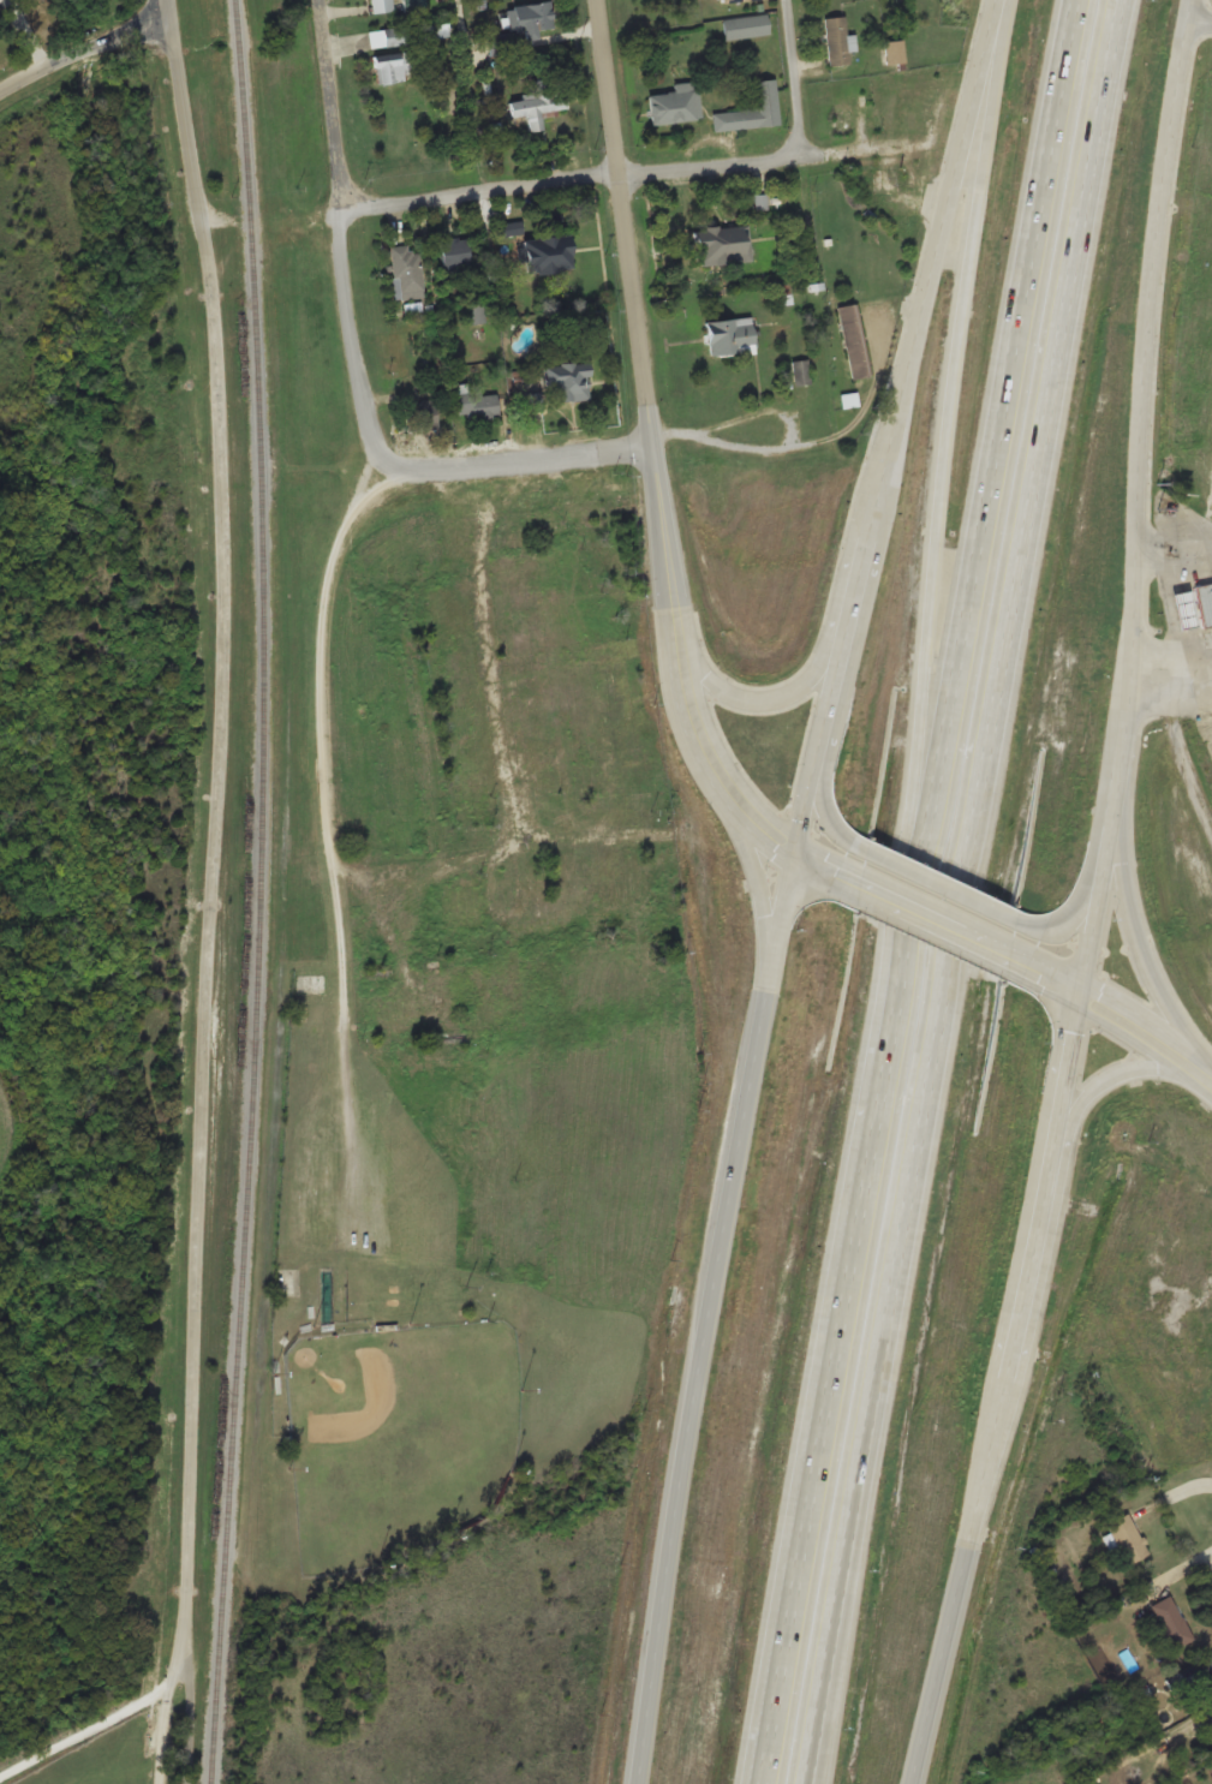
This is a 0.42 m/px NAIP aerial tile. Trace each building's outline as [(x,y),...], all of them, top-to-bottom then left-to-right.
[(371,13),(394,11),(393,0),(370,0),(371,13)] [(507,7),(510,35),(489,38),(491,56),(507,53),(506,42),(518,40),(537,38),(536,30),(553,28),(550,2),(507,7)] [(722,18),(724,38),(769,35),(768,14),(722,18)] [(825,65),(847,64),(846,17),(824,17),(825,65)] [(423,38),(447,37),(446,24),(422,25),(423,38)] [(419,46),(419,28),(370,28),(370,46),(419,46)] [(906,61),(902,40),(883,42),(885,64),(906,61)] [(413,74),(404,48),(371,61),(381,86),(413,74)] [(567,108),(565,91),(557,93),(555,77),(529,80),(531,97),(508,100),(511,117),(526,114),(529,131),(542,129),(541,112),(567,108)] [(780,124),(775,78),(753,80),(756,108),(712,113),(715,131),(780,124)] [(650,125),(700,118),(695,80),(673,84),(673,90),(646,94),(650,125)] [(695,227),(695,261),(741,262),(741,227),(695,227)] [(524,274),(571,269),(568,234),(520,239),(524,274)] [(472,239),(441,239),(441,265),(472,265),(472,239)] [(424,297),(420,250),(411,251),(411,244),(390,246),(394,299),(424,297)] [(837,306),(852,380),(871,376),(858,303),(837,306)] [(752,318),(705,321),(706,356),(754,353),(752,318)] [(587,400),(587,362),(543,363),(544,388),(555,388),(556,401),(587,400)] [(480,394),(480,390),(455,390),(455,417),(497,417),(497,394),(480,394)] [(542,410),(541,393),(525,394),(526,410),(542,410)] [(437,429),(436,399),(416,400),(417,410),(406,410),(407,430),(437,429)] [(1199,628),(1199,629),(1211,627),(1211,583),(1192,587),(1167,590),(1174,632),(1199,628)] [(534,788),(557,788),(557,776),(534,777),(534,788)] [(295,974),(295,991),(326,991),(326,974),(295,974)] [(293,1266),(277,1266),(277,1293),(293,1293),(293,1266)] [(1103,1525),(1128,1569),(1150,1556),(1124,1511),(1103,1525)] [(1150,1604),(1169,1649),(1190,1641),(1170,1594),(1150,1604)] [(1166,1676),(1174,1690),(1207,1675),(1211,1685),(1211,1654),(1166,1676)]
